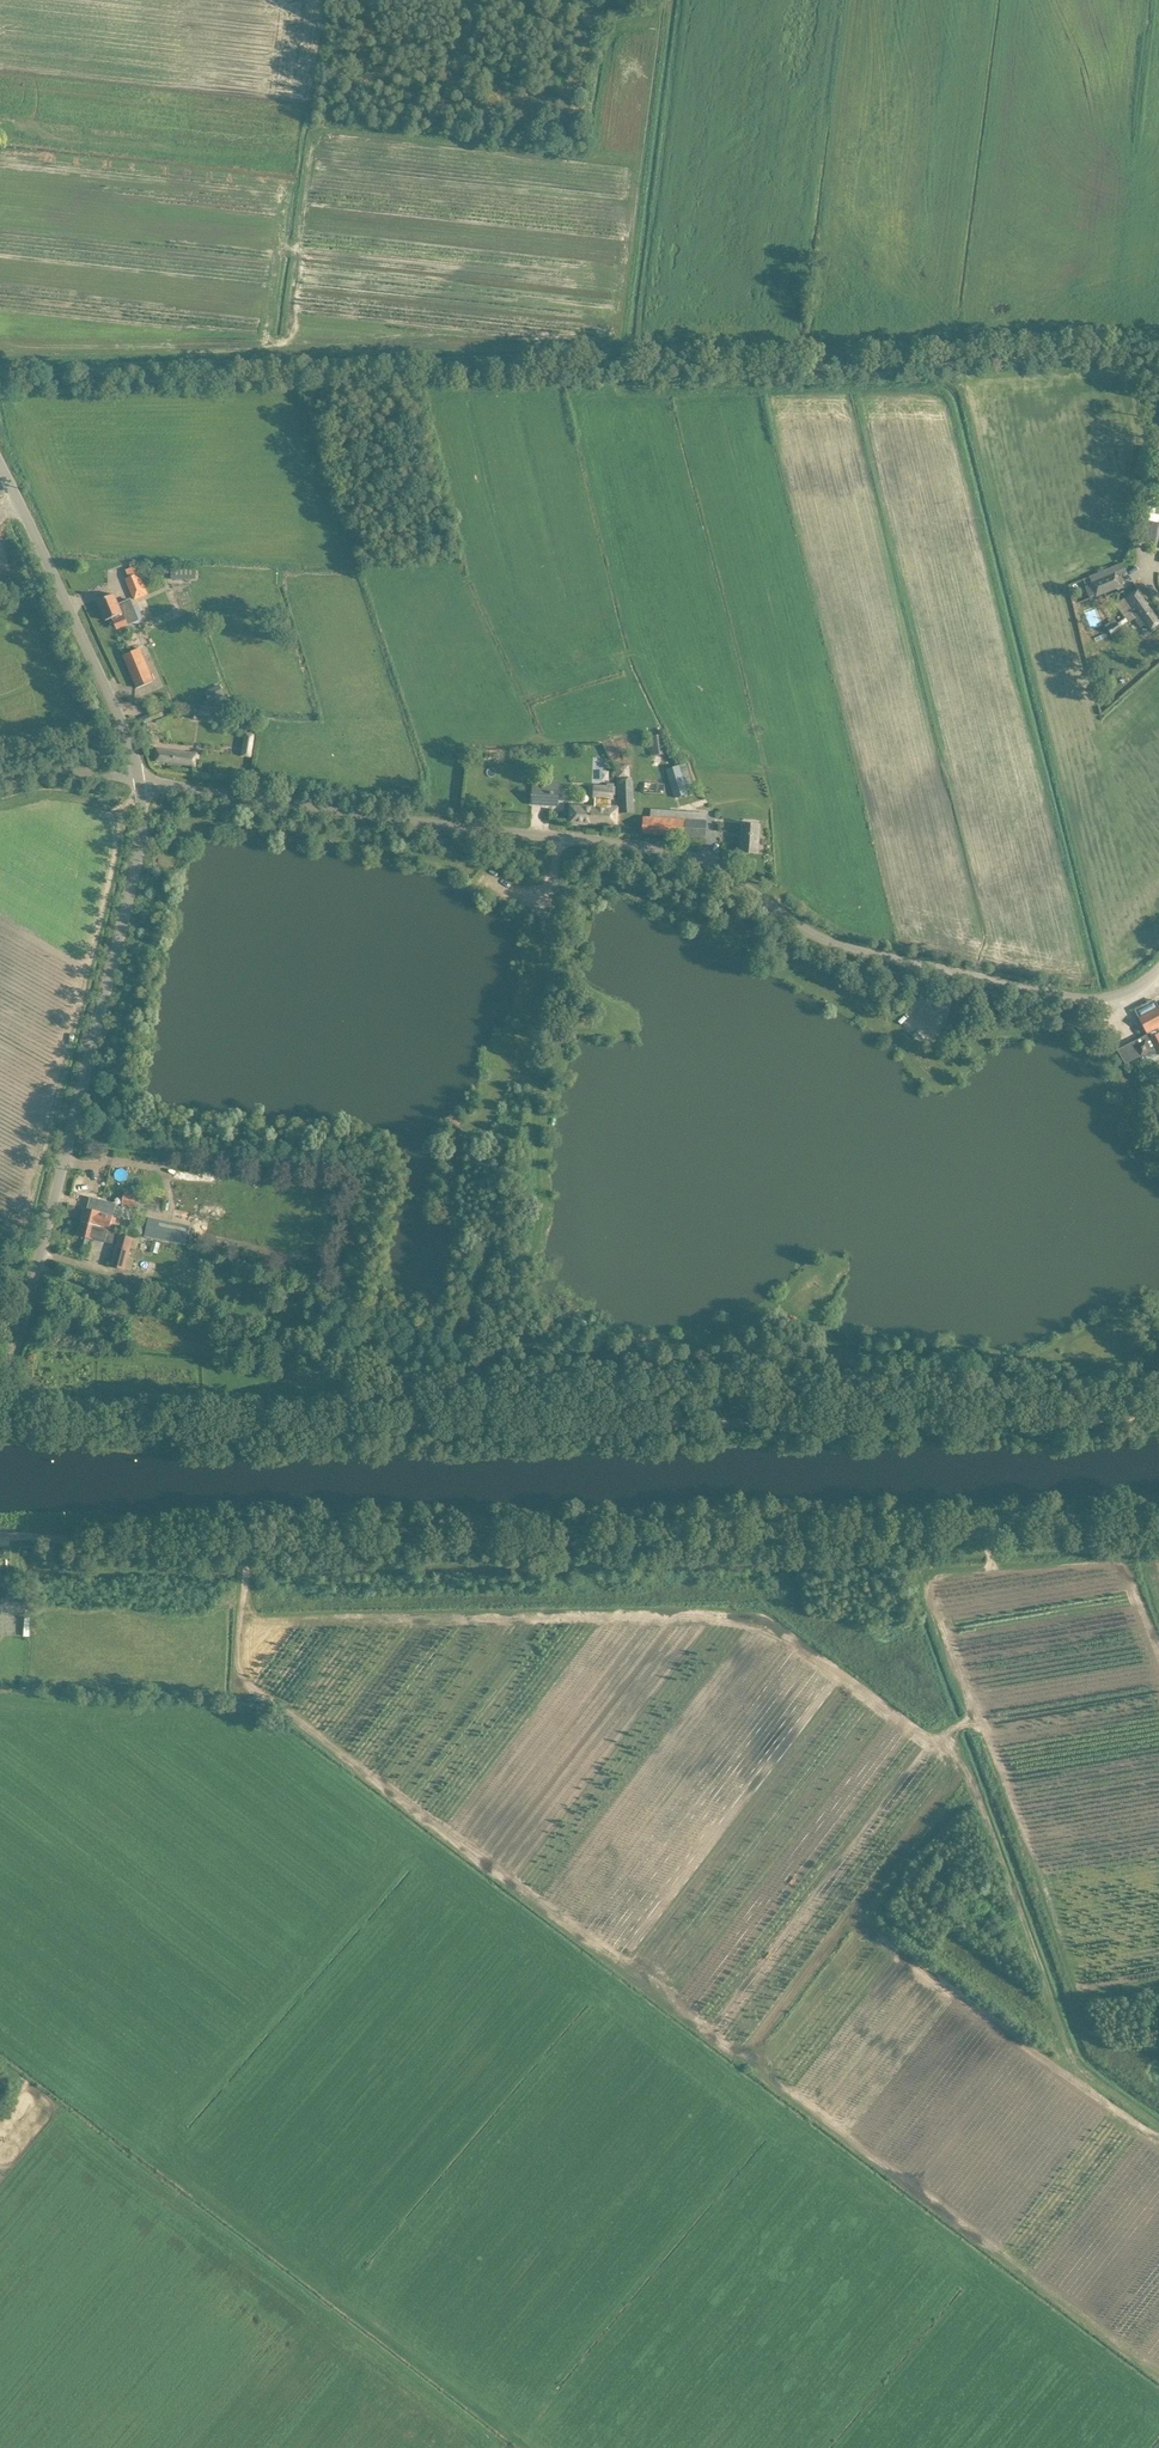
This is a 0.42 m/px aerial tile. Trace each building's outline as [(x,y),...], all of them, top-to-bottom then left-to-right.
[(1139,536),(1154,539),(1158,514),(1143,512),(1139,536)] [(1122,562),(1111,567),(1113,571),(1114,573),(1124,569),(1125,569),(1122,562)] [(170,568),(171,583),(180,583),(180,580),(196,579),(196,570),(191,570),(191,568),(170,568)] [(154,598),(143,571),(126,579),(137,605),(154,598)] [(1089,581),(1095,596),(1120,586),(1114,573),(1113,571),(1089,581)] [(1134,609),(1130,612),(1141,628),(1145,624),(1149,630),(1158,623),(1158,619),(1137,588),(1126,596),(1134,609)] [(109,596),(97,601),(106,620),(112,618),(117,629),(128,624),(135,621),(130,610),(127,602),(119,606),(114,594),(109,596)] [(1107,629),(1111,635),(1121,628),(1117,622),(1107,629)] [(154,680),(140,648),(122,656),(136,688),(154,680)] [(204,691),(209,702),(224,694),(219,684),(204,691)] [(203,717),(204,710),(192,709),(191,718),(198,719),(198,716),(203,717)] [(139,719),(148,740),(153,738),(147,722),(155,719),(152,713),(139,719)] [(239,755),(250,758),(255,733),(244,732),(239,755)] [(648,736),(650,755),(663,753),(660,734),(648,736)] [(606,744),(611,757),(628,751),(624,738),(606,744)] [(155,761),(197,766),(199,753),(156,748),(155,761)] [(615,765),(619,812),(634,811),(632,778),(629,778),(628,764),(615,765)] [(665,769),(674,797),(690,792),(689,789),(687,790),(679,765),(665,769)] [(643,792),(663,793),(664,783),(644,782),(643,792)] [(531,804),(557,805),(558,786),(543,785),(532,784),(531,804)] [(595,798),(594,807),(571,806),(570,823),(616,825),(617,807),(610,807),(611,798),(613,798),(613,785),(607,784),(607,787),(594,786),(593,797),(595,798)] [(683,836),(706,838),(707,814),(650,810),(650,817),(643,817),(642,833),(683,836)] [(740,852),(757,853),(759,825),(742,824),(740,852)] [(1158,1008),(1158,1007),(1158,1008),(1154,1000),(1135,1010),(1139,1018),(1147,1034),(1117,1050),(1124,1064),(1140,1056),(1142,1047),(1150,1049),(1154,1047),(1158,1055),(1158,1054),(1158,1008)] [(119,1206),(121,1190),(107,1188),(105,1204),(119,1206)] [(121,1203),(162,1211),(165,1197),(124,1189),(121,1203)] [(85,1208),(82,1222),(113,1229),(116,1218),(112,1217),(113,1215),(100,1212),(85,1208)] [(136,1222),(137,1221),(130,1219),(127,1231),(142,1234),(145,1223),(136,1222)] [(149,1219),(145,1235),(167,1240),(171,1224),(149,1219)] [(105,1241),(109,1229),(82,1222),(78,1236),(93,1239),(94,1238),(105,1241)] [(125,1269),(133,1236),(118,1233),(110,1266),(125,1269)] [(150,1247),(151,1239),(135,1236),(133,1243),(150,1247)] [(161,1243),(153,1242),(150,1253),(158,1255),(161,1243)] [(173,1245),(162,1243),(159,1253),(170,1256),(173,1245)] [(111,1302),(108,1308),(114,1310),(116,1304),(111,1302)] [(3,1548),(0,1551),(0,1555),(3,1557),(7,1557),(10,1555),(10,1551),(7,1548),(3,1548)] [(0,1613),(25,1614),(25,1613),(27,1591),(2,1589),(0,1613)]
